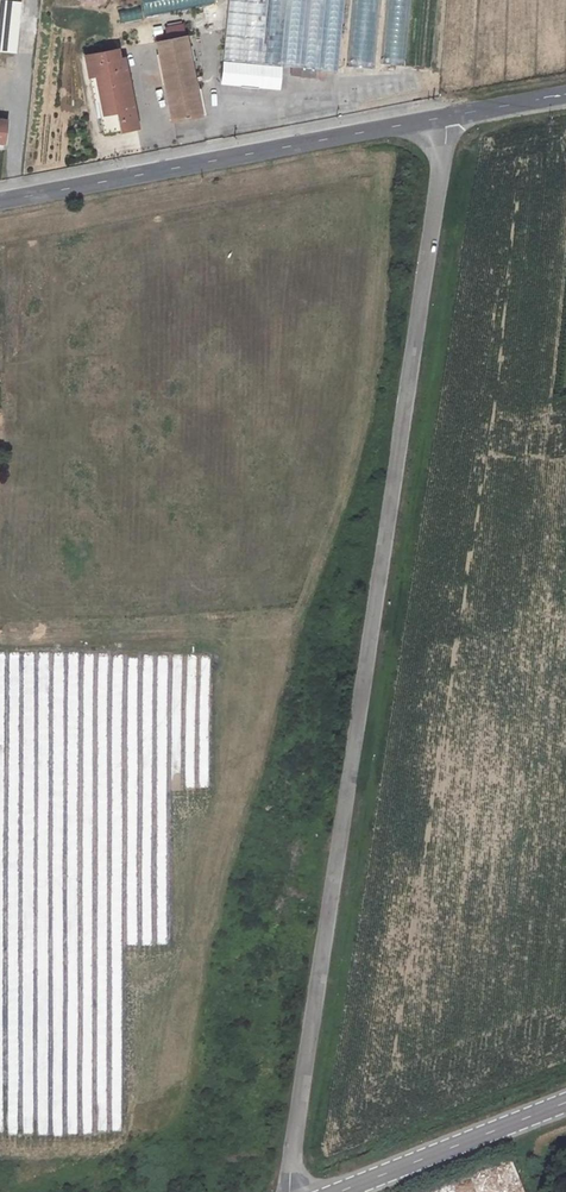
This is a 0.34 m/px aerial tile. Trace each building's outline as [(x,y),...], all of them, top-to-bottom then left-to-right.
[(20,1),(7,0),(0,0),(0,50),(15,52),(20,1)] [(223,59),(225,59),(261,63),(266,14),(267,0),(229,0),(223,59)] [(266,14),(261,63),(281,65),(287,65),(292,66),(301,67),(317,68),(338,71),(344,0),(267,0),(266,14)] [(196,89),(185,36),(156,41),(172,120),(201,115),(196,89)] [(117,49),(85,55),(89,75),(96,74),(101,102),(98,103),(104,133),(137,127),(123,57),(118,58),(117,49)] [(261,63),(225,59),(223,82),(278,87),(281,65),(261,63)] [(301,67),(292,66),(291,75),(300,75),(301,67)] [(317,68),(301,67),(300,75),(300,76),(316,78),(317,68)] [(200,88),(196,89),(201,115),(205,114),(200,88)] [(497,1188),(499,1191),(518,1191),(513,1181),(497,1188)]
